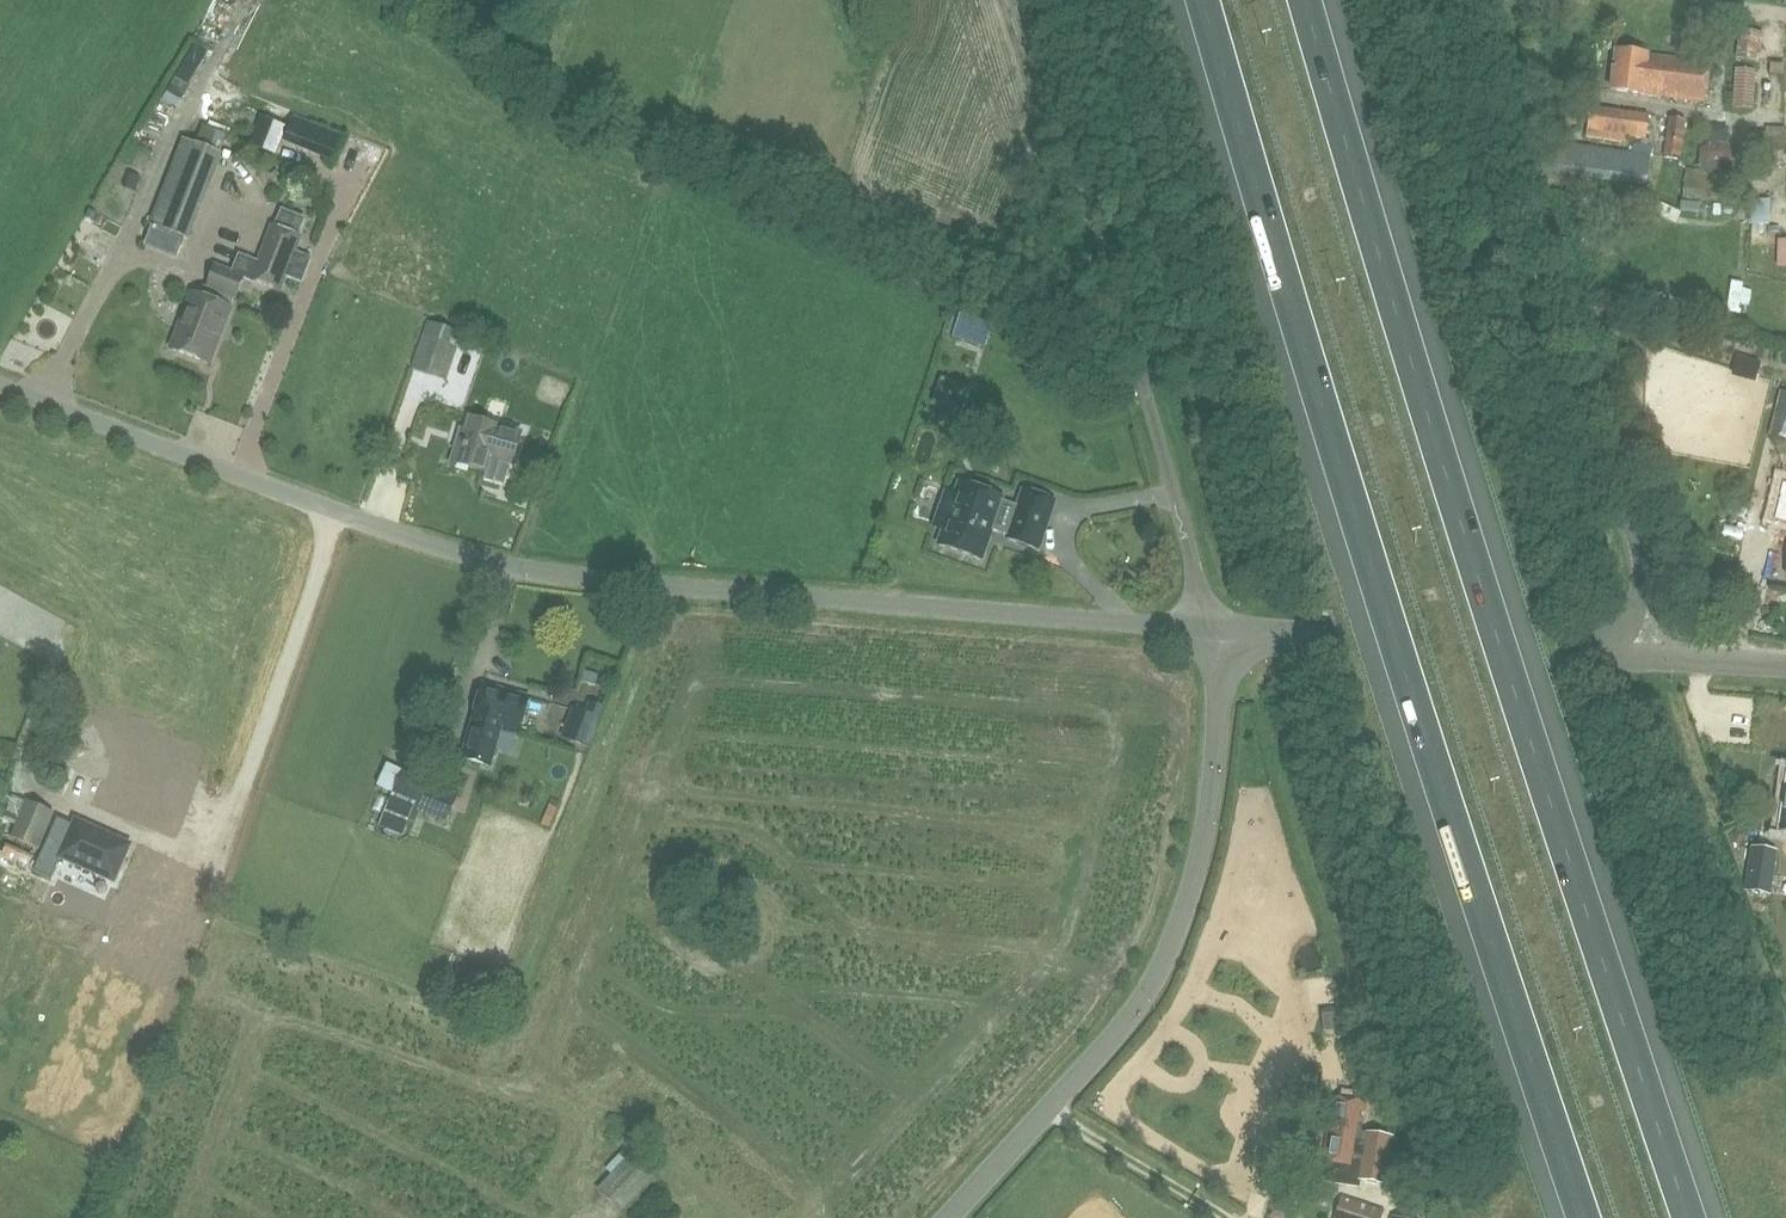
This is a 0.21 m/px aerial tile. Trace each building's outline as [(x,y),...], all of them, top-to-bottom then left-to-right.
[(1760,62),(1762,33),(1737,30),(1734,60),(1760,62)] [(1610,89),(1703,101),(1708,63),(1615,50),(1610,89)] [(1753,109),(1755,70),(1734,69),(1732,108),(1753,109)] [(272,103),(258,127),(283,141),(297,118),(272,103)] [(1648,114),(1589,106),(1586,137),(1628,143),(1629,137),(1645,139),(1648,114)] [(1719,130),(1735,129),(1734,115),(1718,115),(1719,130)] [(1679,160),(1686,120),(1670,117),(1663,157),(1679,160)] [(189,241),(223,154),(218,153),(225,135),(204,126),(196,145),(182,139),(148,225),(189,241)] [(137,128),(128,146),(151,158),(160,140),(137,128)] [(1749,163),(1783,164),(1784,139),(1781,139),(1781,132),(1750,131),(1749,163)] [(1541,171),(1647,186),(1652,146),(1632,144),(1631,152),(1545,140),(1541,171)] [(1699,158),(1705,164),(1723,166),(1730,161),(1731,152),(1725,145),(1707,143),(1700,149),(1699,158)] [(1734,173),(1685,168),(1682,198),(1730,203),(1734,173)] [(1751,223),(1765,224),(1767,224),(1768,199),(1751,199),(1750,223),(1751,223)] [(276,227),(298,236),(304,219),(282,210),(276,227)] [(258,262),(252,279),(280,290),(300,236),(298,236),(276,227),(272,226),(258,262)] [(232,272),(243,276),(252,279),(258,262),(239,255),(232,272)] [(1761,294),(1765,270),(1737,265),(1733,289),(1761,294)] [(171,349),(209,363),(230,308),(234,297),(235,297),(243,276),(232,272),(216,266),(208,286),(211,287),(207,298),(192,293),(171,349)] [(951,338),(984,349),(993,325),(960,314),(951,338)] [(427,323),(411,368),(446,381),(458,348),(454,347),(459,334),(427,323)] [(1765,348),(1727,339),(1722,363),(1760,371),(1765,348)] [(969,386),(941,378),(940,378),(939,379),(939,380),(938,380),(931,403),(931,405),(931,406),(932,406),(959,416),(969,386)] [(450,461),(485,472),(490,458),(512,464),(521,432),(469,417),(465,430),(460,429),(450,461)] [(939,545),(980,559),(990,529),(1008,535),(1007,540),(1036,550),(1053,501),(1023,491),(1018,508),(999,502),(1001,498),(960,484),(956,495),(945,491),(932,527),(944,531),(939,545)] [(491,767),(502,730),(517,734),(529,694),(482,683),(460,758),(491,767)] [(603,705),(592,701),(587,712),(575,707),(565,735),(588,744),(599,716),(603,705)] [(402,835),(425,779),(403,769),(379,825),(402,835)] [(417,810),(445,822),(458,792),(449,788),(453,778),(441,773),(437,782),(430,779),(417,810)] [(38,850),(53,814),(23,801),(8,837),(38,850)] [(1735,809),(1718,815),(1722,826),(1740,821),(1735,809)] [(64,847),(48,839),(33,871),(51,879),(61,858),(114,881),(130,845),(75,820),(73,825),(64,847)] [(33,856),(7,844),(2,855),(29,866),(33,856)] [(1777,852),(1751,848),(1744,891),(1770,895),(1777,852)] [(1354,1011),(1321,1014),(1322,1032),(1355,1029),(1354,1011)] [(1360,1130),(1365,1102),(1332,1097),(1321,1161),(1355,1166),(1356,1156),(1362,1157),(1358,1178),(1386,1182),(1395,1136),(1360,1130)] [(621,1213),(657,1173),(632,1151),(623,1160),(616,1154),(603,1168),(610,1175),(596,1190),(621,1213)] [(1383,1209),(1341,1196),(1334,1217),(1380,1217),(1383,1209)]
